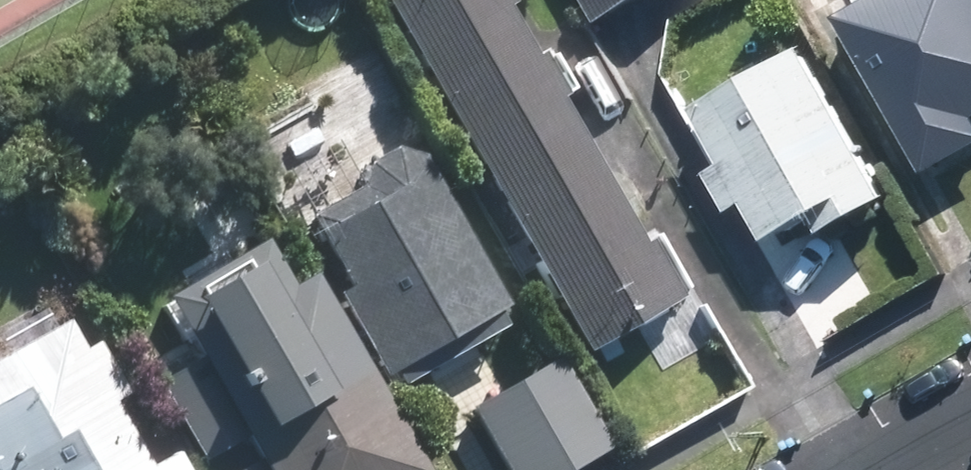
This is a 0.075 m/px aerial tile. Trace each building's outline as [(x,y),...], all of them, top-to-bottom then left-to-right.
[(541,48),(532,52),(504,4),(510,0),(386,0),(586,349),(682,293),(649,236),(640,242),(557,95),(566,91),(541,48)] [(649,0),(582,0),(599,29),(649,0)] [(861,10),(836,25),(927,182),(970,156),(970,0),(856,0),(861,10)] [(823,251),(888,215),(804,66),(694,127),(724,180),(708,188),(730,228),(745,219),(767,258),(813,232),(823,251)] [(394,382),(505,319),(498,307),(504,303),(420,154),(391,144),(364,160),(360,185),(306,215),(345,285),(332,293),(378,375),(387,369),(394,382)] [(260,239),(160,297),(195,357),(158,378),(203,457),(240,436),(253,460),(235,469),(418,469),(306,274),(287,284),(260,239)] [(76,320),(0,362),(0,469),(194,469),(183,450),(158,464),(122,402),(136,394),(105,339),(91,347),(76,320)] [(607,439),(556,351),(464,404),(502,469),(554,469),(607,439)]
